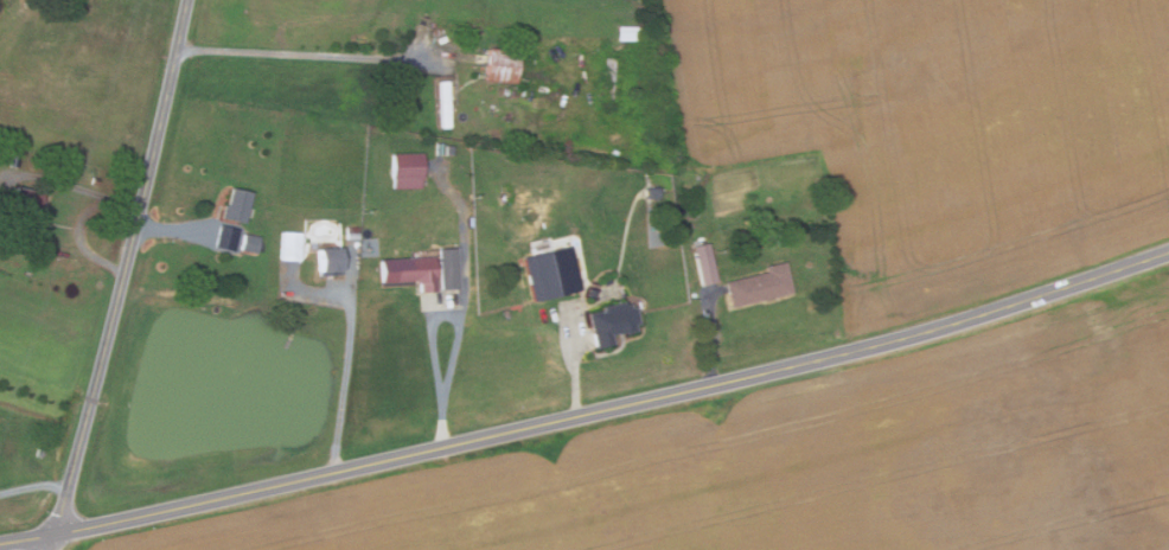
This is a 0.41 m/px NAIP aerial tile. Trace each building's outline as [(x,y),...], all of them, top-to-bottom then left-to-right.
[(634,26),(615,27),(615,41),(635,40),(634,26)] [(516,82),(485,81),(486,47),(518,50),(516,82)] [(617,57),(615,110),(605,109),(606,57),(617,57)] [(440,127),(437,81),(454,79),(455,104),(449,104),(451,127),(440,127)] [(422,153),(422,175),(421,178),(421,188),(392,188),(392,175),(390,175),(390,153),(422,153)] [(18,166),(9,165),(11,154),(19,155),(18,166)] [(26,239),(6,236),(17,186),(43,192),(34,226),(30,225),(26,239)] [(244,222),(223,217),(229,188),(251,193),(244,222)] [(239,229),(235,250),(215,247),(219,225),(239,229)] [(346,239),(346,226),(359,226),(359,241),(346,239)] [(301,232),(300,261),(280,260),(282,231),(301,232)] [(243,234),(260,237),(256,254),(241,250),(243,234)] [(717,280),(702,283),(692,247),(709,243),(717,280)] [(582,289),(535,301),(524,257),(571,247),(582,289)] [(318,274),(315,249),(338,248),(339,273),(318,274)] [(460,289),(441,289),(439,249),(458,248),(460,289)] [(419,293),(417,281),(395,282),(394,258),(434,256),(436,292),(419,293)] [(730,307),(724,281),(765,271),(764,266),(784,261),(791,292),(730,307)] [(596,348),(588,314),(602,311),(601,306),(625,301),(626,305),(630,303),(631,307),(635,306),(639,324),(635,325),(637,331),(626,334),(625,332),(612,334),(614,344),(596,348)]
